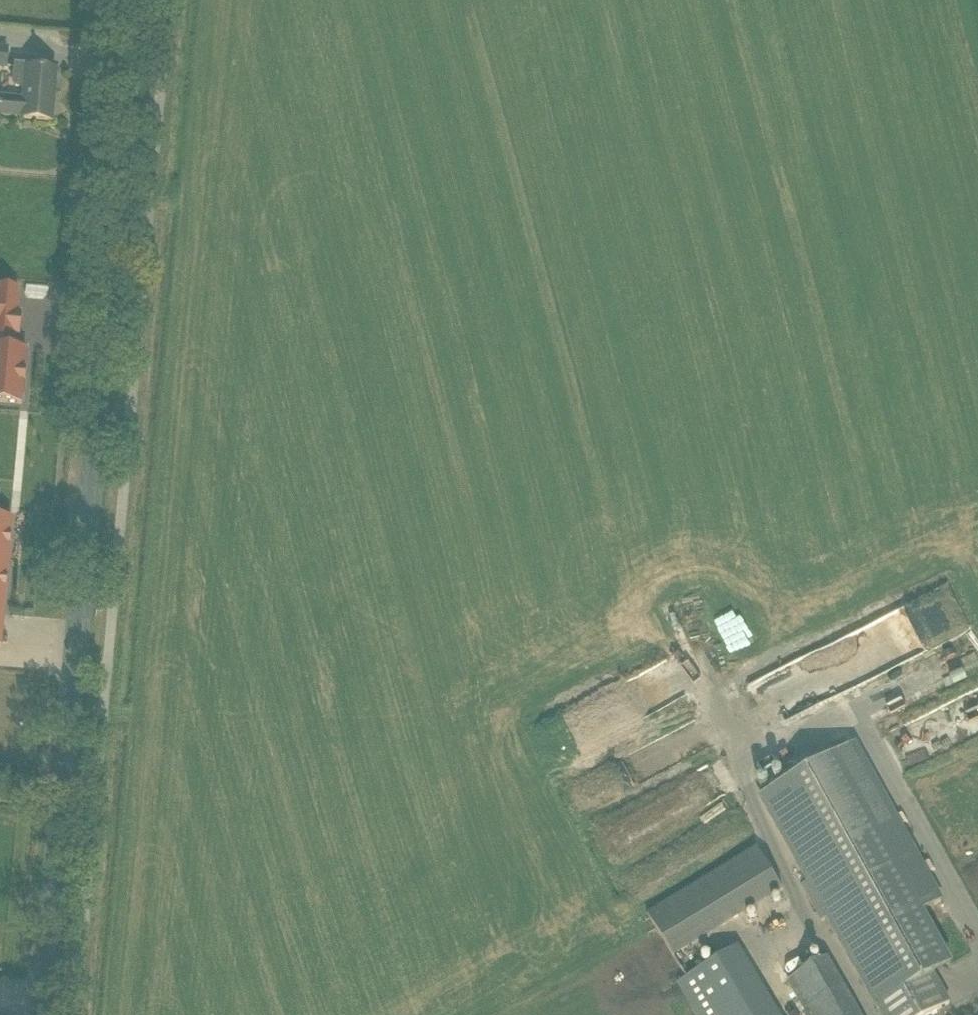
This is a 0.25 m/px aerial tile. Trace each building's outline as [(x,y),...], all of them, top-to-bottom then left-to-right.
[(22,118),(52,120),(52,119),(50,119),(52,89),(54,89),(56,66),(14,62),(13,81),(17,87),(24,87),(23,100),(0,98),(0,114),(22,116),(22,118)] [(22,404),(26,350),(13,349),(14,335),(18,335),(20,313),(16,313),(18,288),(0,287),(0,402),(22,404)] [(11,519),(0,518),(0,643),(11,519)] [(869,670),(966,627),(949,588),(851,632),(856,645),(858,644),(869,670)] [(762,794),(884,1014),(928,1014),(950,1003),(935,974),(951,965),(922,912),(942,901),(853,743),(762,794)] [(674,959),(784,892),(756,846),(646,912),(674,959)] [(740,945),(675,984),(694,1014),(780,1014),(740,945)] [(829,957),(790,978),(810,1014),(861,1014),(829,957)]
